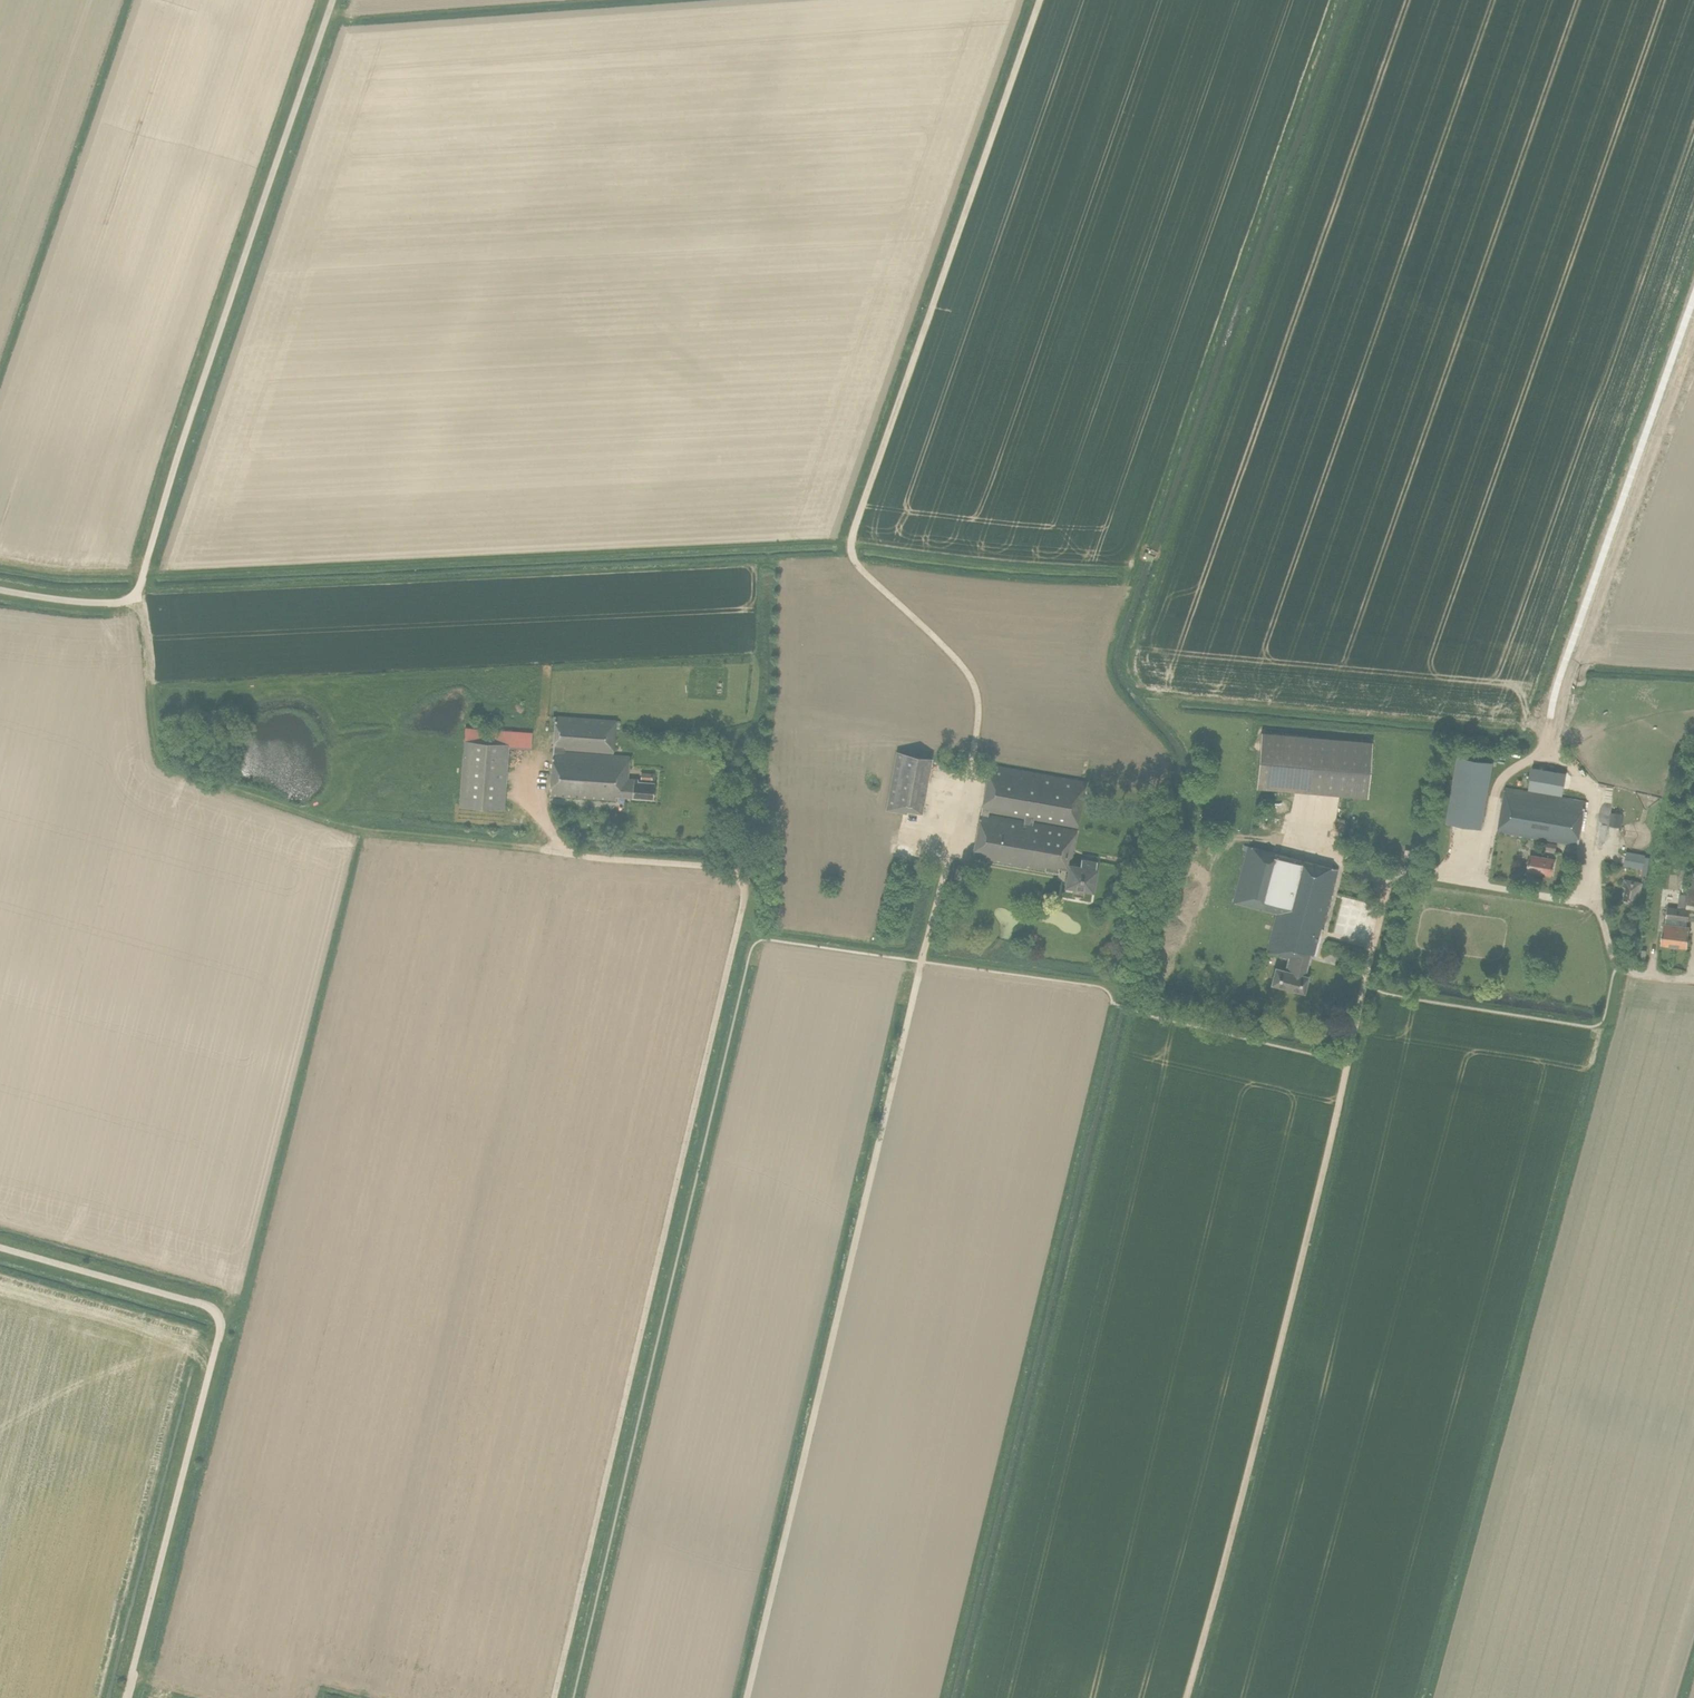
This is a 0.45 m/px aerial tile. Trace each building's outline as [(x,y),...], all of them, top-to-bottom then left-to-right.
[(556,716),(550,795),(615,800),(616,797),(653,799),(654,782),(637,781),(637,778),(628,778),(629,756),(613,755),(615,720),(556,716)] [(465,725),(465,726),(459,805),(504,809),(509,744),(531,745),(532,730),(465,725)] [(1262,731),(1257,788),(1367,797),(1371,741),(1262,731)] [(932,757),(896,751),(885,810),(907,814),(907,811),(922,813),(932,757)] [(1445,823),(1482,829),(1493,762),(1457,756),(1445,823)] [(1079,866),(1076,865),(1077,863),(1072,862),(1086,782),(990,764),(973,857),(1058,872),(1059,868),(1069,870),(1067,885),(1073,886),(1072,894),(1083,896),(1085,888),(1092,889),(1097,860),(1081,857),(1079,866)] [(1566,772),(1532,767),(1529,788),(1563,794),(1566,772)] [(653,772),(641,771),(640,779),(652,780),(653,772)] [(1518,837),(1543,841),(1577,847),(1585,801),(1505,787),(1497,832),(1518,836),(1518,837)] [(1623,814),(1610,813),(1609,826),(1622,827),(1623,814)] [(1555,851),(1557,844),(1543,841),(1542,849),(1555,851)] [(1310,954),(1316,955),(1338,869),(1247,847),(1233,903),(1276,913),(1267,952),(1289,957),(1286,970),(1275,967),(1271,983),(1304,991),(1308,975),(1305,975),(1310,954)] [(1624,866),(1640,869),(1639,874),(1646,875),(1650,857),(1645,855),(1645,854),(1626,851),(1624,866)] [(1530,855),(1527,870),(1544,873),(1543,874),(1551,876),(1554,859),(1530,855)] [(957,863),(954,879),(964,881),(967,865),(957,863)] [(1686,908),(1693,909),(1693,871),(1692,871),(1686,908)] [(1624,880),(1623,887),(1626,887),(1625,899),(1635,900),(1636,893),(1641,893),(1642,882),(1624,880)] [(1685,908),(1687,894),(1680,894),(1678,904),(1678,907),(1679,907),(1685,908)] [(1665,928),(1663,928),(1662,945),(1674,946),(1679,907),(1674,907),(1667,906),(1666,918),(1667,918),(1667,924),(1665,924),(1665,928)] [(1686,908),(1679,907),(1674,946),(1687,948),(1689,926),(1687,926),(1687,921),(1693,922),(1693,909),(1686,908)]
